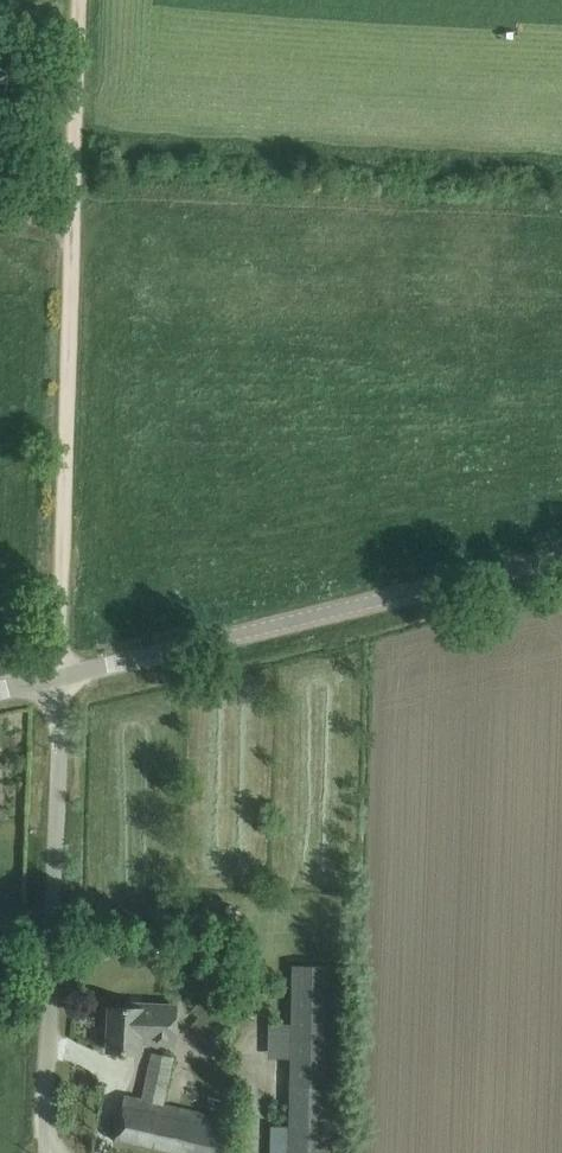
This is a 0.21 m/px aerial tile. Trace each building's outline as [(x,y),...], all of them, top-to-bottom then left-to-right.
[(332,965),(294,964),(290,1152),(328,1152),(332,965)] [(245,1012),(222,992),(198,1019),(203,1023),(189,1039),(208,1055),(245,1012)] [(141,1041),(174,1042),(176,1005),(126,1002),(126,1007),(110,1006),(108,1050),(140,1051),(141,1041)] [(233,1143),(238,1121),(164,1104),(173,1057),(152,1052),(142,1099),(125,1095),(114,1140),(169,1152),(230,1152),(233,1143)]
